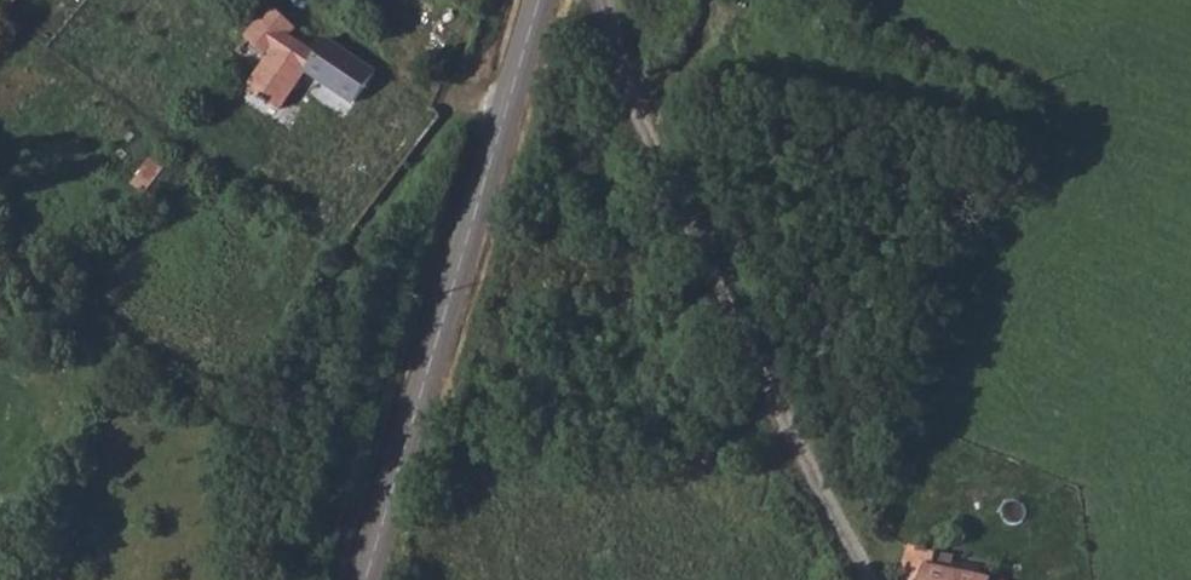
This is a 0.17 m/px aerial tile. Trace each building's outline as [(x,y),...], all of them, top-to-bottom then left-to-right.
[(271,57),(248,88),(278,110),(307,70),(354,105),(375,78),(327,42),(317,56),(291,35),(299,26),(271,5),(246,39),(271,57)] [(904,577),(903,579),(989,579),(938,569),(911,558),(904,577)]
